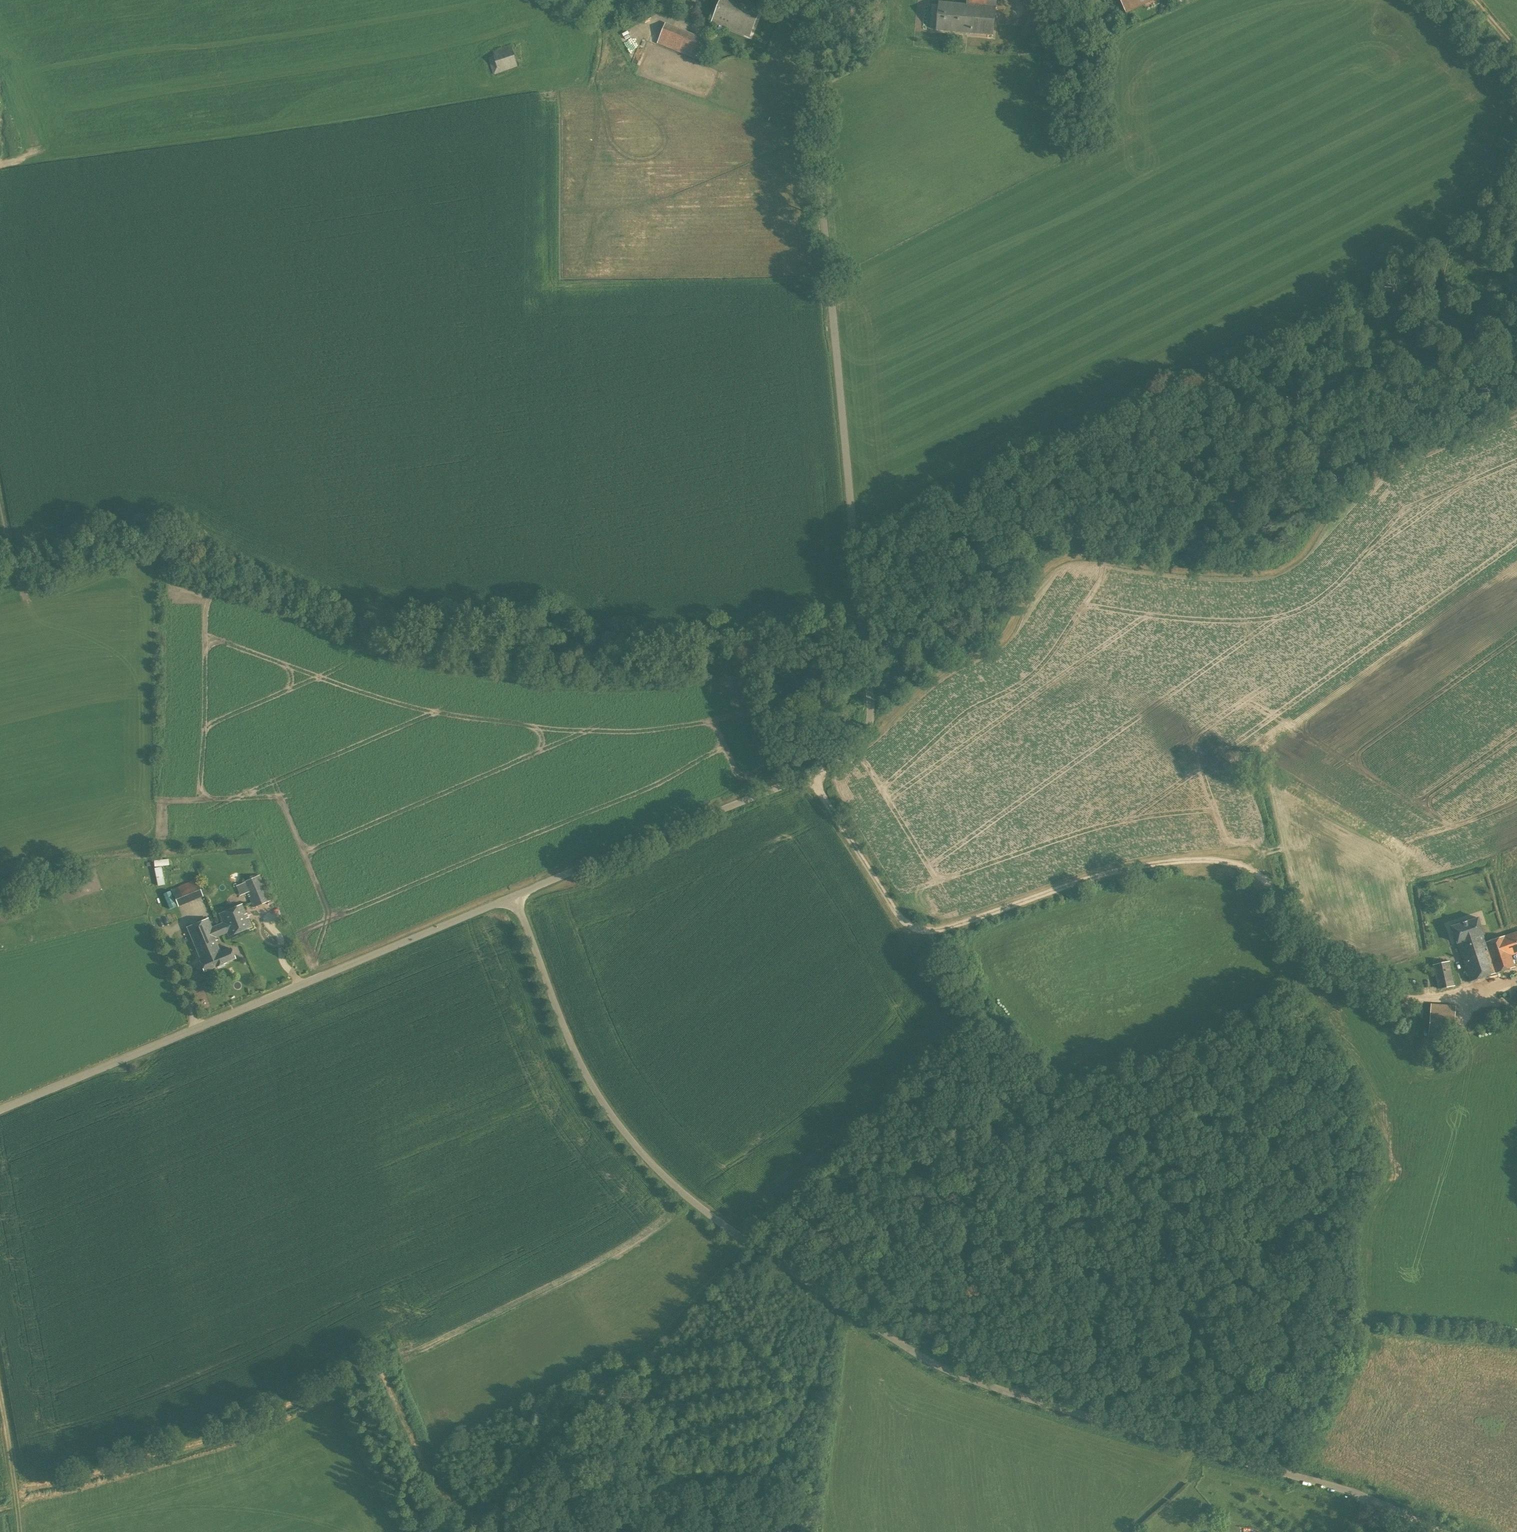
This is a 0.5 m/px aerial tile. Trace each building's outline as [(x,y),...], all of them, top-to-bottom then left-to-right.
[(750,36),(761,9),(740,0),(721,0),(712,21),(750,36)] [(939,2),(937,30),(993,36),(996,0),(967,0),(966,5),(939,2)] [(1126,13),(1152,0),(1120,0),(1126,13)] [(674,27),(673,27),(665,24),(657,42),(665,46),(695,59),(703,39),(702,38),(674,27)] [(518,67),(511,46),(493,52),(494,56),(488,58),(493,75),(518,67)] [(243,882),(247,892),(253,908),(270,900),(259,875),(243,882)] [(171,889),(178,906),(203,896),(196,879),(171,889)] [(223,923),(212,927),(211,927),(215,937),(216,937),(227,932),(228,936),(251,926),(242,904),(219,914),(223,923)] [(211,927),(212,927),(208,918),(186,927),(201,961),(199,961),(204,971),(216,966),(218,968),(224,966),(225,963),(234,959),(230,948),(220,952),(215,940),(217,940),(216,937),(215,937),(211,927)] [(1485,943),(1483,934),(1478,918),(1452,926),(1457,943),(1470,982),(1514,967),(1510,955),(1516,953),(1516,932),(1485,943)] [(1432,965),(1438,990),(1455,986),(1449,961),(1432,965)] [(1427,1040),(1445,1042),(1445,1038),(1453,1039),(1456,1006),(1431,1004),(1427,1040)]
